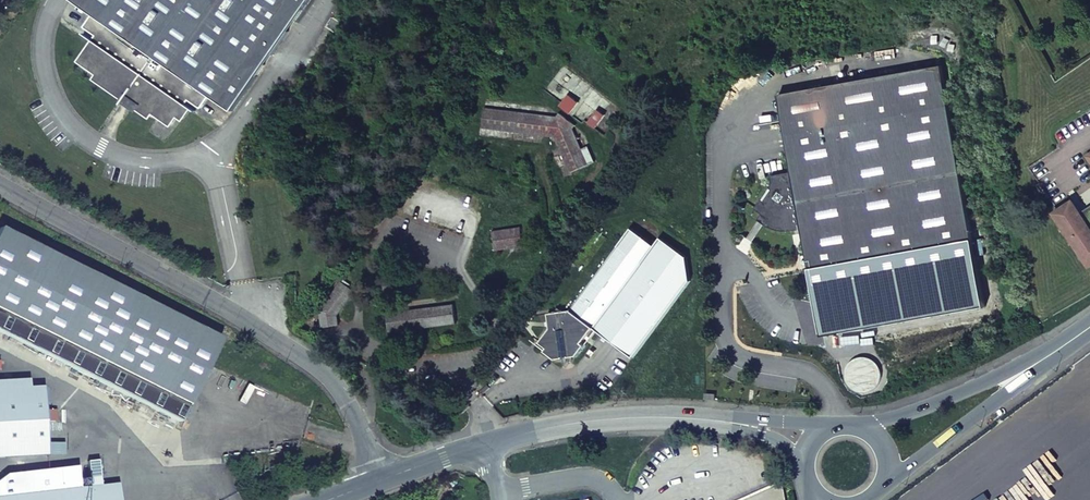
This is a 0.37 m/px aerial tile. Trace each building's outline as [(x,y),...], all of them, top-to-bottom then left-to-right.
[(294,20),(308,0),(73,0),(92,14),(84,27),(95,35),(92,39),(95,41),(82,60),(101,74),(97,78),(125,96),(128,93),(135,98),(132,104),(151,112),(152,109),(171,122),(177,112),(182,115),(189,105),(187,103),(189,100),(201,107),(210,94),(233,109),(264,64),(251,54),(281,11),(294,20)] [(264,64),(294,20),(281,11),(251,54),(264,64)] [(800,231),(799,225),(802,225),(824,336),(985,307),(940,66),(779,96),(793,173),(772,177),(773,185),(756,210),(771,220),(767,225),(775,230),(785,231),(793,230),(794,232),(800,231)] [(519,112),(517,131),(556,135),(571,172),(588,165),(573,129),(576,126),(560,113),(558,117),(519,112)] [(1056,214),(1089,264),(1089,228),(1072,202),(1056,214)] [(492,230),(495,250),(523,247),(521,227),(492,230)] [(579,357),(587,346),(585,345),(595,331),(597,332),(635,360),(691,282),(687,258),(660,239),(656,245),(632,228),(572,312),(550,315),(553,330),(542,345),(550,350),(547,353),(557,361),(565,359),(571,358),(579,357)] [(181,421),(222,338),(0,230),(0,333),(181,421)] [(354,291),(342,282),(321,312),(324,328),(339,324),(337,315),(354,291)] [(456,325),(454,306),(388,312),(390,332),(456,325)] [(318,320),(311,317),(305,328),(311,332),(318,320)] [(585,345),(587,346),(597,332),(595,331),(585,345)] [(44,456),(41,388),(0,390),(0,458),(44,456)] [(117,484),(0,497),(0,499),(119,499),(117,484)]
